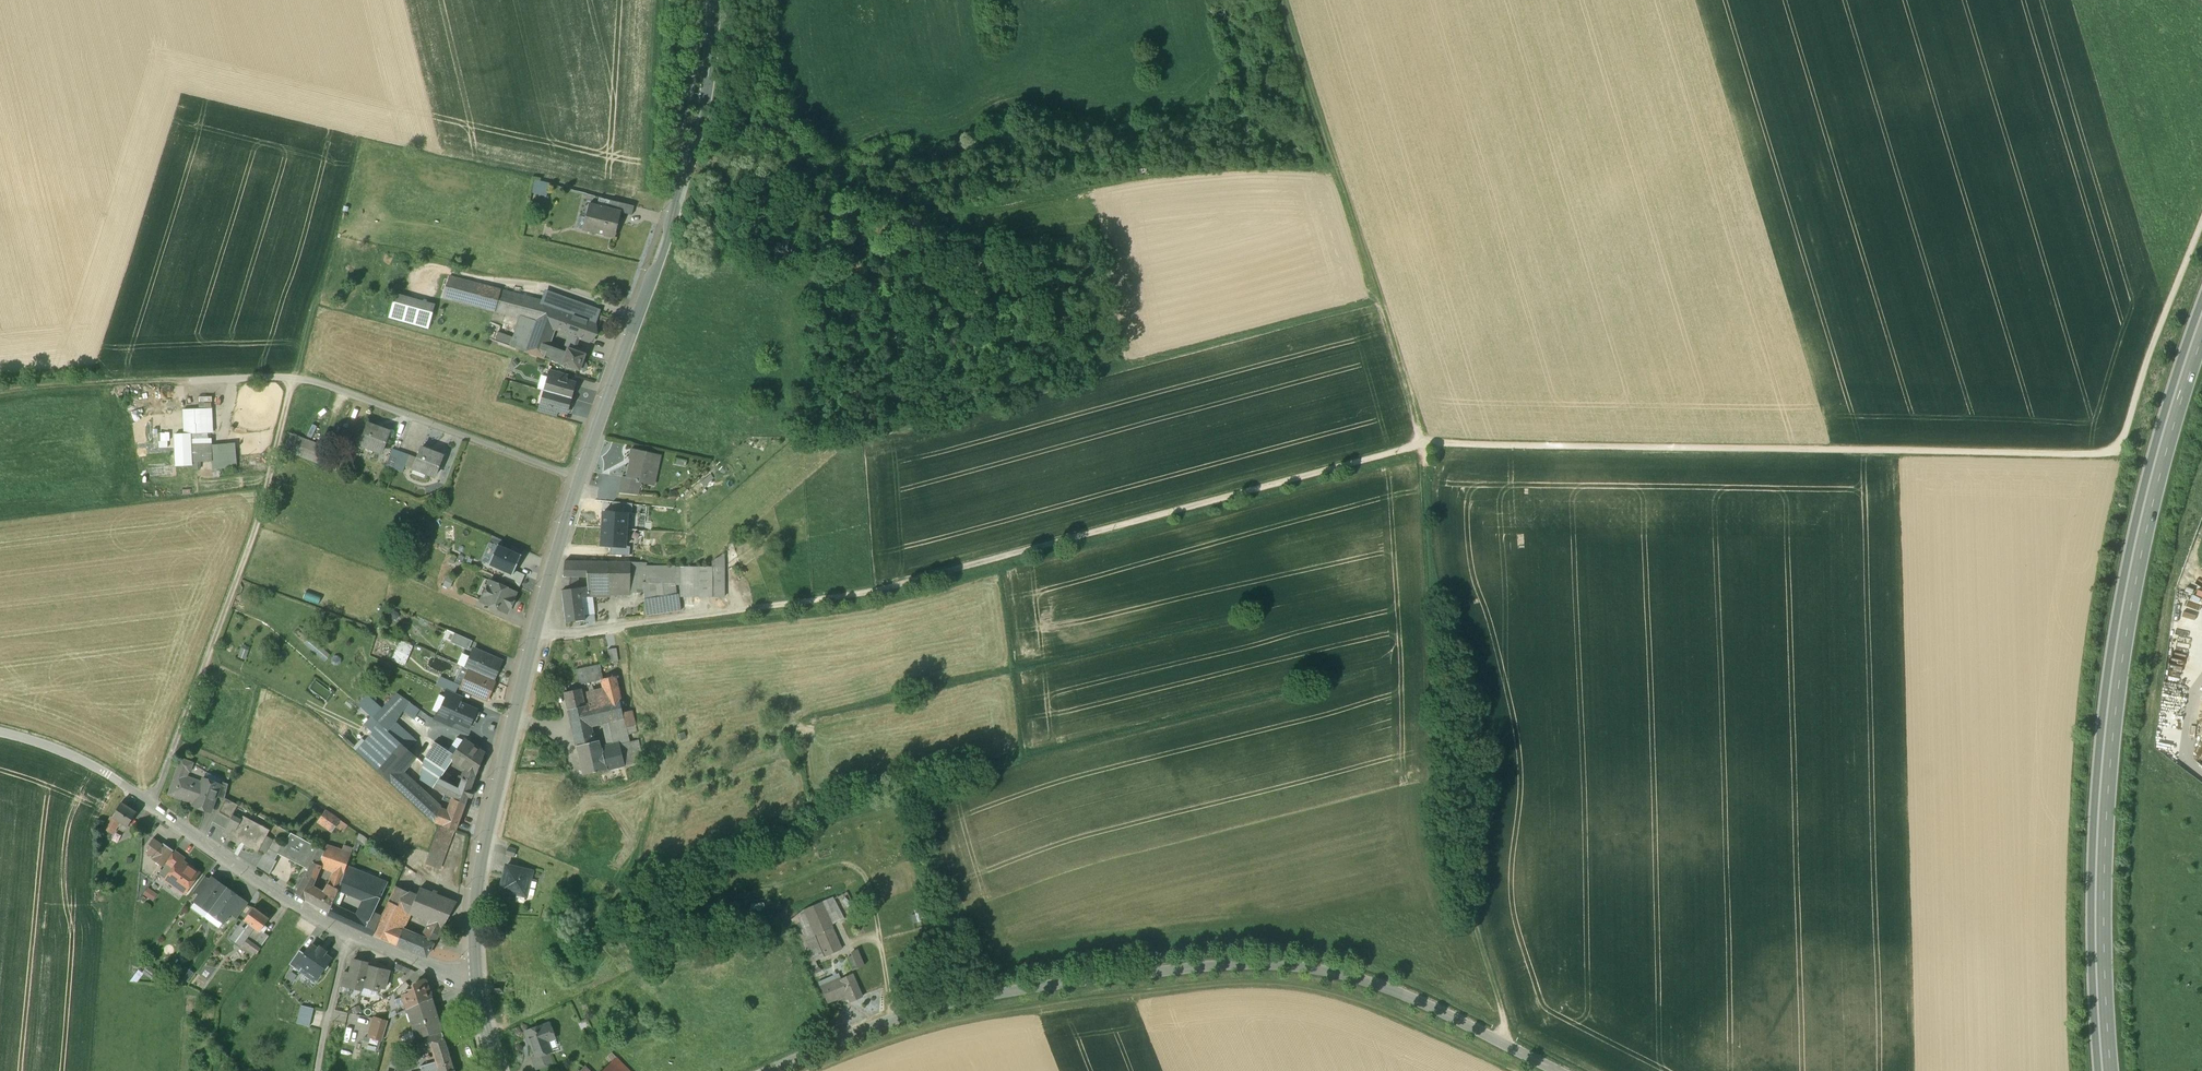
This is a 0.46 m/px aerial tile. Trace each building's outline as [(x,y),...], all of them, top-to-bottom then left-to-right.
[(537,180),(535,192),(546,194),(548,182),(537,180)] [(634,206),(610,200),(608,209),(621,212),(621,213),(631,215),(634,206)] [(608,209),(589,204),(582,230),(615,237),(621,213),(621,212),(608,209)] [(542,301),(449,277),(442,297),(519,317),(535,322),(542,301)] [(600,311),(546,292),(542,301),(562,308),(597,320),(600,311)] [(562,308),(542,301),(535,322),(527,342),(524,352),(544,359),(544,358),(547,350),(554,330),(562,308)] [(432,314),(393,303),(388,318),(428,329),(432,314)] [(597,320),(562,308),(554,330),(589,342),(597,320)] [(535,322),(519,317),(508,346),(524,352),(527,342),(535,322)] [(585,354),(567,348),(565,356),(553,352),(550,360),(562,364),(562,365),(579,371),(583,361),(585,354)] [(553,352),(547,350),(544,358),(550,360),(553,352)] [(583,361),(579,371),(585,373),(589,363),(583,361)] [(568,375),(549,369),(547,377),(551,378),(551,377),(566,381),(568,375)] [(566,381),(551,377),(551,378),(547,392),(570,398),(574,384),(566,381)] [(570,398),(547,392),(543,405),(543,406),(558,411),(566,413),(570,398)] [(558,411),(543,406),(543,405),(539,404),(537,412),(556,417),(558,411)] [(213,407),(184,409),(185,432),(191,433),(192,461),(214,460),(215,468),(239,467),(237,441),(215,442),(213,407)] [(389,433),(367,424),(360,445),(381,453),(385,444),(389,433)] [(326,449),(289,436),(284,449),(320,463),(326,449)] [(443,457),(421,448),(413,468),(434,476),(438,467),(438,468),(443,457)] [(392,449),(386,466),(394,469),(400,452),(392,449)] [(660,455),(631,449),(629,459),(631,459),(627,478),(636,480),(636,482),(640,483),(649,485),(654,464),(658,465),(660,455)] [(400,452),(394,469),(402,472),(408,455),(400,452)] [(321,464),(336,471),(338,466),(323,459),(321,464)] [(151,465),(151,475),(174,474),(174,464),(151,465)] [(636,480),(627,478),(622,477),(619,493),(637,495),(640,483),(636,482),(636,480)] [(613,502),(612,513),(627,514),(632,514),(632,504),(613,502)] [(602,528),(626,530),(627,514),(612,513),(603,513),(602,528)] [(610,546),(625,547),(626,530),(602,528),(601,545),(610,546)] [(505,572),(513,576),(515,571),(521,556),(497,545),(488,565),(505,572)] [(625,547),(610,546),(610,555),(630,555),(629,548),(625,547)] [(630,563),(564,561),(563,572),(569,573),(587,573),(587,580),(588,587),(589,597),(607,595),(630,593),(630,563)] [(646,563),(630,563),(630,593),(643,592),(644,605),(645,616),(681,610),(678,595),(676,595),(675,585),(681,585),(681,597),(692,597),(692,567),(645,566),(646,563)] [(712,567),(692,567),(692,597),(712,597),(712,567)] [(724,567),(712,567),(712,597),(722,597),(724,567)] [(502,579),(520,587),(525,575),(515,571),(513,576),(505,572),(502,579)] [(447,576),(444,585),(450,587),(453,578),(447,576)] [(574,580),(562,581),(562,590),(561,590),(565,622),(584,620),(584,615),(581,598),(589,597),(588,587),(575,589),(574,580)] [(515,592),(490,581),(481,602),(506,613),(509,607),(510,608),(514,598),(513,598),(515,592)] [(472,641),(454,633),(450,642),(468,650),(472,641)] [(413,646),(399,640),(392,658),(405,664),(413,646)] [(618,659),(617,646),(608,647),(610,660),(618,659)] [(502,661),(474,649),(465,668),(469,670),(493,681),(502,661)] [(600,665),(576,670),(579,685),(588,683),(587,676),(601,672),(600,665)] [(493,681),(469,670),(461,689),(487,700),(495,681),(493,681)] [(612,677),(611,671),(601,672),(603,679),(612,677)] [(587,676),(588,683),(603,679),(601,672),(587,676)] [(605,693),(590,696),(590,699),(587,699),(588,702),(584,703),(584,706),(619,698),(614,677),(612,677),(603,679),(605,693)] [(458,687),(444,681),(441,687),(446,690),(455,694),(458,687)] [(580,689),(564,693),(568,710),(584,706),(584,703),(580,689)] [(447,698),(460,704),(463,697),(455,694),(446,690),(444,696),(447,698)] [(418,709),(396,693),(381,709),(395,722),(396,723),(401,713),(412,718),(418,709)] [(381,709),(367,695),(358,705),(371,717),(372,718),(373,718),(381,709)] [(460,704),(447,698),(439,714),(454,721),(469,727),(476,711),(460,704)] [(584,706),(568,710),(576,747),(594,743),(590,726),(602,724),(623,719),(622,711),(619,698),(584,706)] [(395,722),(381,709),(373,718),(386,730),(399,742),(406,732),(396,723),(395,722)] [(430,718),(418,709),(412,718),(423,728),(430,718)] [(631,709),(622,711),(623,719),(625,727),(635,726),(631,709)] [(451,727),(454,721),(439,714),(437,713),(434,720),(451,727)] [(386,730),(373,718),(372,718),(371,717),(365,723),(378,735),(384,728),(386,730)] [(623,719),(602,724),(607,747),(628,743),(627,735),(625,727),(623,719)] [(635,726),(625,727),(627,735),(636,733),(635,726)] [(378,735),(360,755),(375,769),(399,742),(386,730),(384,728),(378,735)] [(607,747),(601,749),(607,770),(643,762),(637,740),(628,743),(607,747)] [(484,754),(464,741),(455,755),(456,763),(467,771),(475,775),(484,754)] [(399,742),(375,769),(391,783),(400,774),(415,757),(399,742)] [(451,753),(435,743),(428,755),(447,767),(453,759),(451,753)] [(594,743),(576,747),(578,754),(596,750),(594,743)] [(596,750),(578,754),(583,775),(607,770),(601,749),(596,750)] [(463,777),(458,789),(439,780),(447,767),(428,755),(423,764),(420,780),(433,788),(451,797),(465,804),(475,775),(467,771),(463,777)] [(192,764),(182,760),(169,794),(194,804),(195,804),(202,783),(187,777),(192,764)] [(436,805),(415,787),(400,774),(391,783),(429,818),(435,806),(436,805)] [(218,786),(203,781),(202,783),(195,804),(194,804),(194,806),(210,812),(215,796),(220,784),(219,784),(218,786)] [(228,784),(220,781),(219,784),(220,784),(215,796),(224,799),(225,798),(228,784)] [(461,816),(465,804),(451,797),(445,811),(461,816)] [(238,805),(225,798),(224,799),(217,813),(230,820),(230,819),(238,805)] [(136,813),(121,803),(112,817),(119,822),(123,824),(127,827),(136,813)] [(445,811),(440,809),(439,809),(435,806),(429,818),(434,823),(439,825),(455,830),(455,831),(461,816),(445,811)] [(347,825),(325,810),(318,822),(332,832),(336,827),(342,832),(347,825)] [(230,820),(217,813),(212,824),(224,830),(230,820)] [(119,822),(112,817),(105,829),(112,834),(117,826),(117,825),(119,822)] [(242,825),(239,823),(235,830),(233,828),(229,836),(227,839),(239,845),(241,842),(258,851),(260,849),(266,836),(270,830),(246,818),(242,825)] [(224,830),(223,833),(229,836),(233,828),(235,830),(239,823),(230,819),(230,820),(224,830)] [(455,830),(439,825),(425,864),(440,869),(455,830)] [(325,848),(292,833),(283,846),(279,853),(310,867),(312,862),(318,865),(325,848)] [(272,839),(266,836),(260,849),(265,852),(272,839)] [(162,844),(153,838),(146,848),(149,850),(147,854),(153,858),(152,859),(162,867),(174,851),(163,843),(162,844)] [(283,846),(272,839),(265,852),(257,865),(269,872),(277,860),(275,859),(279,853),(283,846)] [(341,853),(326,847),(325,848),(318,865),(321,866),(333,871),(343,874),(352,849),(343,846),(341,853)] [(516,849),(508,847),(505,854),(514,857),(516,849)] [(175,852),(167,863),(174,868),(180,860),(182,862),(184,859),(175,852)] [(182,862),(180,860),(174,868),(166,880),(184,893),(198,874),(182,862)] [(310,867),(303,881),(301,884),(295,894),(305,900),(313,886),(321,866),(318,865),(312,862),(310,867)] [(531,872),(506,866),(500,891),(525,897),(531,872)] [(357,872),(346,867),(339,889),(355,895),(363,874),(357,872)] [(324,893),(313,886),(305,900),(328,913),(331,906),(339,889),(338,888),(343,874),(333,871),(333,872),(333,876),(324,893)] [(386,884),(363,874),(355,895),(366,900),(365,903),(374,909),(386,884)] [(205,876),(194,891),(200,895),(211,881),(205,876)] [(200,895),(197,900),(210,909),(208,912),(209,912),(226,888),(219,883),(218,886),(211,881),(200,895)] [(396,887),(373,935),(389,942),(395,928),(403,911),(408,900),(410,893),(396,887)] [(226,888),(209,912),(209,913),(212,910),(225,920),(230,913),(238,901),(231,896),(233,894),(226,888)] [(456,903),(436,895),(437,893),(433,891),(432,893),(419,888),(416,896),(409,913),(428,921),(430,923),(426,931),(437,936),(456,903)] [(416,896),(410,893),(408,900),(403,911),(409,913),(416,896)] [(822,902),(831,923),(843,917),(834,897),(822,902)] [(246,906),(238,901),(230,913),(237,918),(246,906)] [(831,923),(822,902),(803,910),(791,920),(801,942),(816,935),(825,956),(841,949),(831,928),(833,927),(831,923)] [(365,903),(358,918),(346,913),(342,922),(364,932),(372,935),(381,917),(373,912),(374,909),(365,903)] [(339,910),(331,906),(328,913),(327,915),(342,922),(346,913),(339,910)] [(924,906),(914,909),(917,918),(926,915),(924,906)] [(269,919),(253,908),(244,920),(254,928),(260,932),(261,930),(263,932),(266,928),(264,926),(269,919)] [(254,928),(244,920),(232,937),(242,944),(242,943),(246,939),(254,928)] [(254,928),(246,939),(254,944),(263,932),(261,930),(260,932),(254,928)] [(395,928),(389,942),(396,945),(402,930),(395,928)] [(422,939),(402,930),(396,945),(426,957),(433,943),(422,939)] [(422,939),(433,943),(437,936),(426,931),(422,939)] [(263,932),(254,944),(260,949),(269,936),(263,932)] [(815,961),(825,956),(816,935),(801,942),(812,969),(818,967),(815,961)] [(254,944),(246,939),(242,943),(256,953),(260,949),(254,944)] [(331,959),(311,945),(304,954),(298,963),(303,967),(308,971),(310,968),(319,975),(323,970),(326,970),(328,967),(327,964),(331,959)] [(299,950),(289,965),(299,972),(303,967),(298,963),(304,954),(299,950)] [(859,953),(853,956),(856,964),(862,961),(859,953)] [(853,956),(852,954),(846,957),(851,968),(857,965),(856,964),(853,956)] [(362,962),(353,960),(347,986),(355,987),(354,988),(362,990),(363,987),(369,962),(369,961),(362,959),(362,962)] [(376,964),(369,962),(363,987),(370,989),(371,987),(378,989),(379,987),(384,988),(388,972),(383,971),(383,970),(375,968),(376,964)] [(178,977),(187,982),(193,972),(185,967),(178,977)] [(861,997),(852,974),(830,983),(820,987),(827,1002),(846,993),(850,1002),(861,997)] [(425,980),(422,979),(419,980),(418,983),(418,984),(412,986),(414,989),(410,990),(409,993),(409,994),(402,996),(407,1009),(421,1002),(422,1002),(422,1001),(431,999),(425,980)] [(432,999),(422,1002),(421,1002),(424,1014),(435,1010),(432,999)] [(424,1014),(421,1002),(407,1009),(416,1039),(442,1031),(435,1010),(424,1014)] [(314,1009),(301,1006),(297,1024),(309,1027),(314,1009)] [(387,1022),(375,1018),(369,1036),(382,1040),(387,1022)] [(541,1026),(526,1031),(525,1033),(527,1038),(529,1038),(535,1056),(536,1057),(549,1052),(550,1051),(546,1039),(555,1035),(550,1023),(541,1027),(541,1026)] [(442,1032),(416,1040),(419,1052),(433,1047),(445,1044),(442,1032)] [(448,1052),(445,1044),(433,1047),(436,1055),(448,1052)] [(436,1055),(439,1065),(440,1070),(448,1070),(453,1070),(448,1052),(436,1055)] [(549,1052),(536,1057),(535,1056),(531,1058),(536,1070),(554,1064),(549,1052)]
